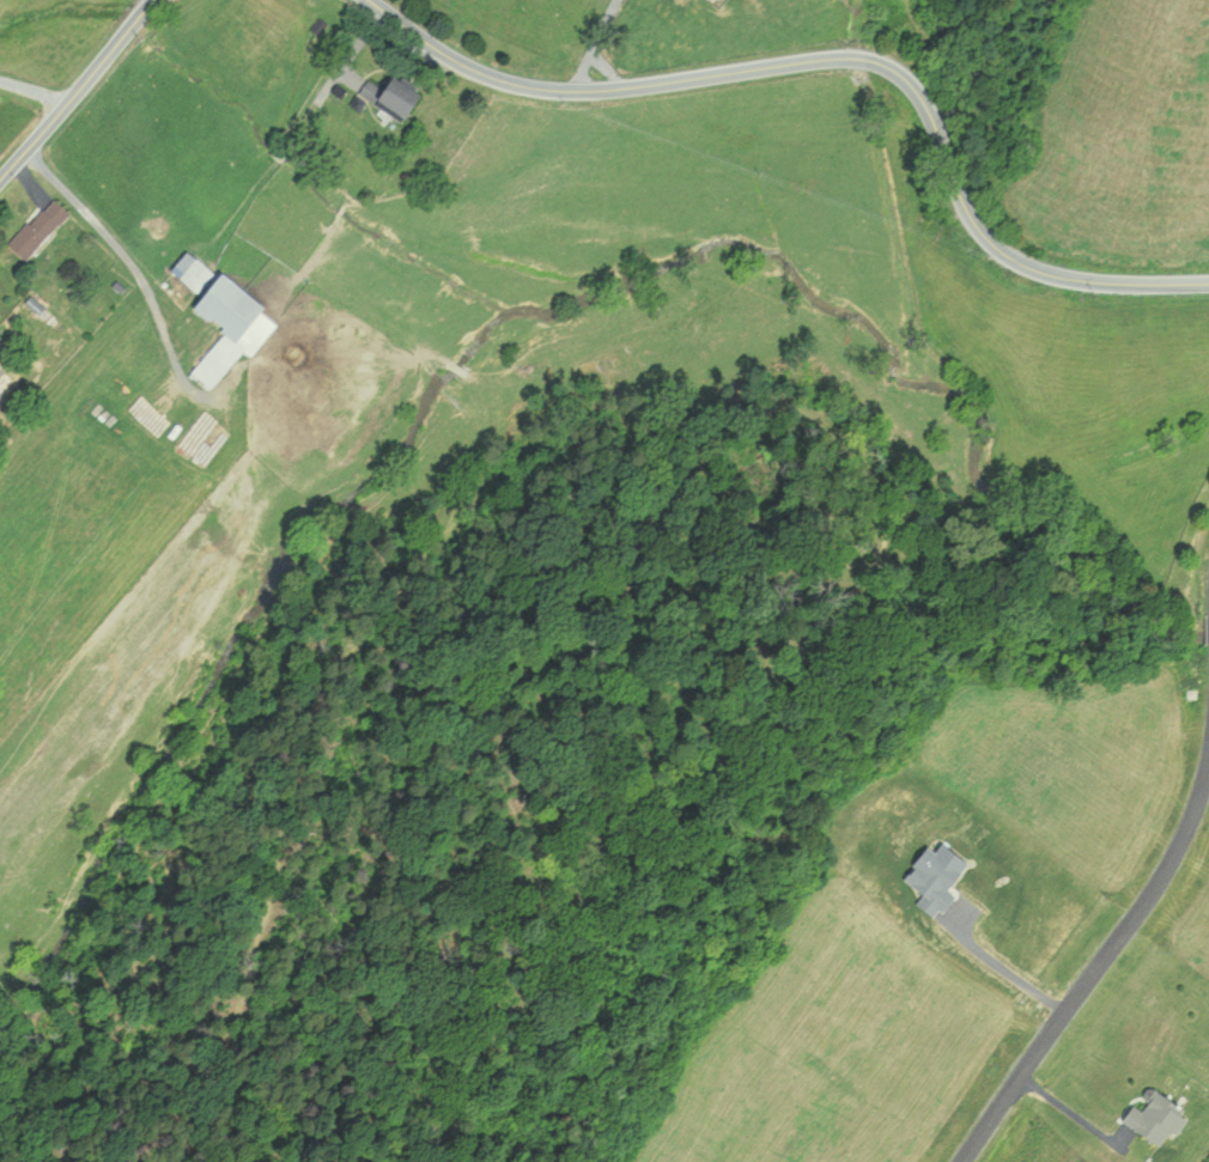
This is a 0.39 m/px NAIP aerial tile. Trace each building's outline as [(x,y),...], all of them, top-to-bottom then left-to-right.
[(390,86),(370,76),(360,96),(417,125),(434,91),(397,73),(390,86)] [(74,214),(57,197),(11,244),(28,261),(74,214)] [(200,291),(219,272),(208,261),(189,280),(200,291)] [(200,310),(230,332),(197,373),(218,390),(250,350),(257,356),(282,325),(272,317),(279,309),(231,271),(200,310)]
